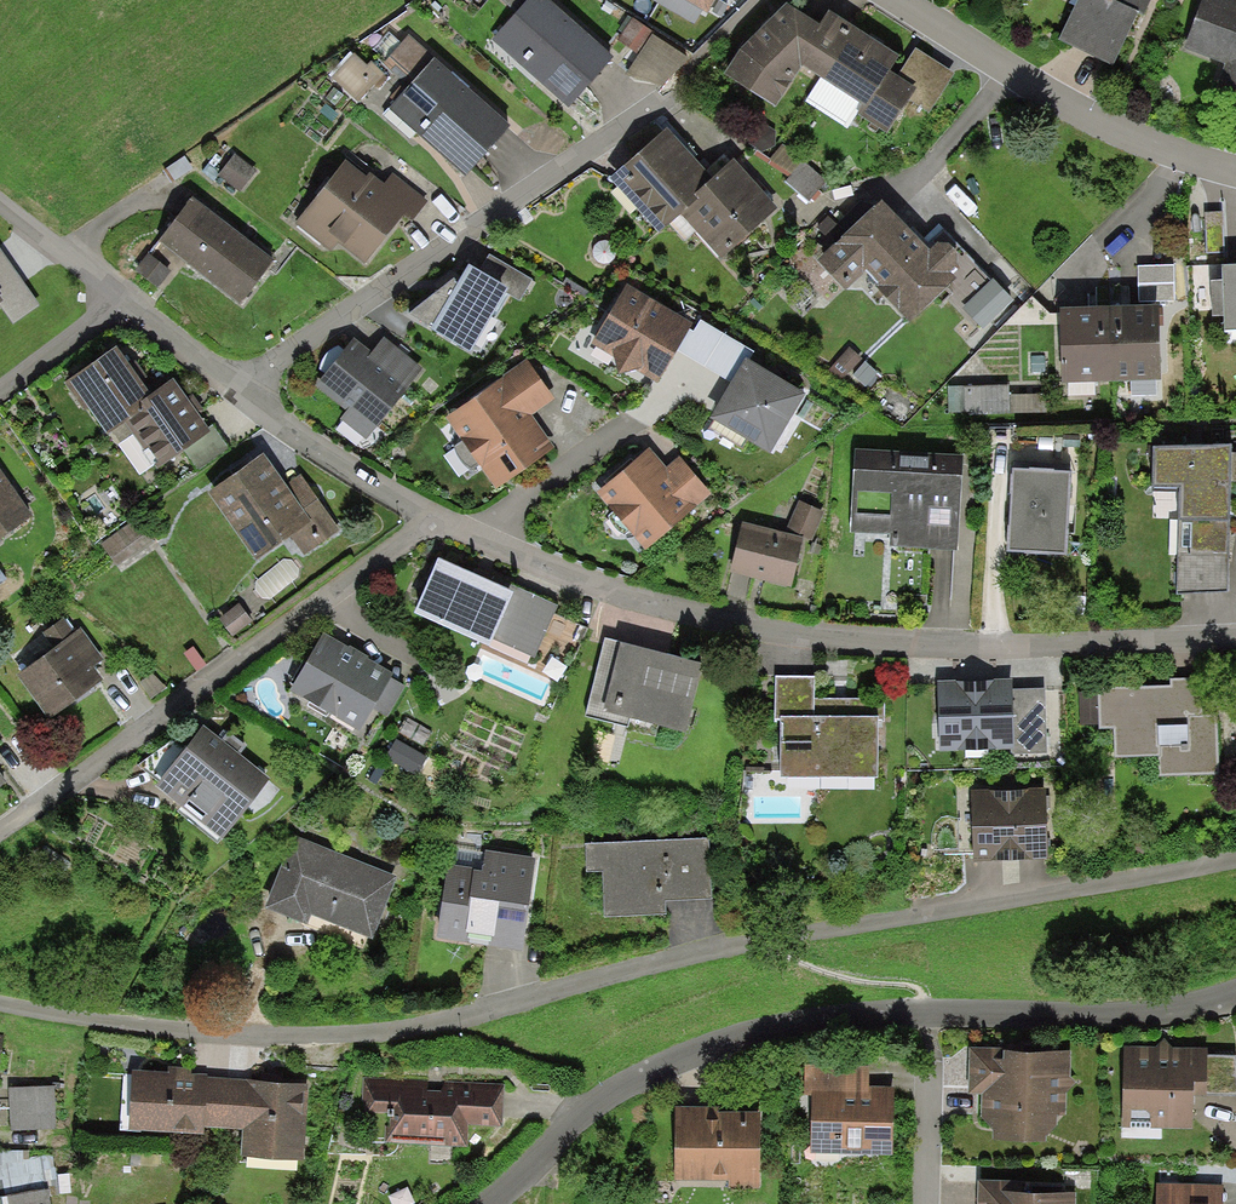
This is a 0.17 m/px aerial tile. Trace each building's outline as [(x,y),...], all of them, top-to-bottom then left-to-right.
[(547,0),(528,0),(516,13),(492,41),(569,109),(613,58),(547,0)] [(528,0),(501,0),(516,13),(528,0)] [(658,3),(695,25),(703,12),(707,15),(709,11),(716,0),(660,0),(658,3)] [(709,11),(724,21),(743,0),(716,0),(709,11)] [(1140,14),(1109,0),(1079,0),(1058,42),(1114,67),(1139,16),(1140,14)] [(1140,14),(1139,16),(1143,18),(1152,0),(1109,0),(1140,14)] [(1235,0),(1203,0),(1184,49),(1226,65),(1216,90),(1235,97),(1235,0)] [(802,67),(819,27),(786,6),(762,30),(741,52),(724,75),(776,109),(802,67)] [(899,57),(829,13),(819,27),(802,67),(863,107),(866,109),(890,73),(899,57)] [(633,19),(617,41),(636,54),(651,31),(633,19)] [(688,59),(652,35),(626,76),(661,86),(688,59)] [(415,81),(434,59),(409,37),(390,58),(415,81)] [(915,49),(897,77),(916,90),(910,99),(929,111),(953,74),(915,49)] [(366,66),(354,55),(332,78),(358,103),(384,75),(370,61),(366,66)] [(510,127),(434,59),(415,81),(389,109),(466,177),(510,127)] [(897,77),(890,73),(866,109),(863,107),(857,115),(888,134),(910,99),(916,90),(897,77)] [(694,197),(712,181),(668,130),(611,179),(659,235),(681,216),(698,201),(694,197)] [(234,155),(218,175),(241,193),(257,173),(234,155)] [(698,201),(681,216),(721,260),(778,209),(734,161),(712,181),(694,197),(698,201)] [(428,202),(393,174),(384,185),(370,174),(366,179),(345,162),(295,225),(331,253),(338,245),(365,266),(404,217),(411,223),(428,202)] [(803,162),(787,181),(808,199),(824,180),(803,162)] [(192,199),(158,242),(174,255),(209,282),(240,306),(246,298),(274,262),(192,199)] [(882,202),(817,262),(845,292),(863,275),(910,326),(956,281),(950,274),(958,266),(958,256),(949,246),(939,247),(937,245),(930,252),(882,202)] [(1222,212),(1205,212),(1206,253),(1223,252),(1222,212)] [(2,301),(0,302),(0,308),(12,325),(39,306),(0,249),(0,298),(2,301)] [(171,271),(148,254),(135,272),(158,289),(171,271)] [(532,280),(489,255),(478,273),(509,291),(507,294),(520,301),(532,280)] [(1174,265),(1138,265),(1138,300),(1174,300),(1174,265)] [(478,273),(469,267),(458,286),(454,279),(407,316),(471,355),(507,294),(509,291),(478,273)] [(1222,267),(1223,282),(1210,283),(1212,318),(1224,318),(1225,333),(1235,332),(1235,267),(1222,267)] [(1014,301),(994,281),(963,308),(983,330),(1014,301)] [(619,378),(635,371),(657,385),(678,351),(690,331),(693,325),(627,285),(591,345),(614,358),(619,378)] [(1159,308),(1110,309),(1113,383),(1161,382),(1159,308)] [(1113,383),(1110,309),(1060,311),(1063,385),(1113,383)] [(724,335),(701,321),(694,333),(690,331),(678,351),(704,367),(724,335)] [(754,353),(724,335),(704,367),(732,384),(745,362),(748,364),(754,353)] [(424,371),(384,339),(372,354),(354,339),(315,387),(347,412),(341,419),(367,441),(424,371)] [(185,451),(211,433),(208,429),(198,415),(204,411),(193,395),(187,399),(174,381),(150,397),(116,348),(64,385),(83,413),(88,409),(115,447),(132,436),(144,453),(148,450),(161,468),(185,451)] [(555,401),(527,360),(503,378),(531,417),(555,401)] [(732,384),(711,421),(770,456),(805,397),(748,364),(745,362),(732,384)] [(531,417),(503,378),(445,418),(496,490),(554,450),(531,417)] [(1009,387),(948,387),(948,416),(1009,415),(1009,395),(1009,387)] [(1047,395),(1009,395),(1009,415),(1047,414),(1047,395)] [(213,426),(208,429),(211,433),(185,451),(198,471),(229,449),(213,426)] [(1230,445),(1153,444),(1153,490),(1178,490),(1177,594),(1229,595),(1230,445)] [(667,469),(650,449),(596,492),(645,552),(696,510),(695,509),(711,495),(680,458),(667,469)] [(963,457),(855,451),(851,533),(890,535),(889,548),(958,552),(963,457)] [(286,486),(263,455),(208,494),(257,562),(292,538),(312,523),(286,486)] [(1066,558),(1071,474),(1054,473),(1054,470),(1030,469),(1030,472),(1012,471),(1007,554),(1066,558)] [(0,472),(0,542),(33,519),(0,472)] [(301,475),(286,486),(312,523),(292,538),(305,556),(340,531),(301,475)] [(799,502),(786,534),(804,539),(812,541),(824,513),(799,502)] [(140,517),(101,544),(117,567),(156,540),(140,517)] [(742,523),(730,573),(792,589),(804,539),(786,534),(742,523)] [(516,594),(438,560),(414,616),(489,649),(493,641),(535,659),(558,607),(518,589),(516,594)] [(240,605),(219,620),(233,638),(253,622),(240,605)] [(104,660),(80,629),(75,633),(64,619),(45,634),(56,649),(18,677),(50,720),(104,681),(94,668),(104,660)] [(349,648),(324,634),(290,691),(360,732),(373,709),(391,679),(394,675),(368,660),(369,658),(350,646),(349,648)] [(686,735),(703,663),(605,639),(586,717),(628,727),(627,729),(656,736),(659,728),(686,735)] [(193,647),(184,654),(198,672),(207,665),(193,647)] [(156,673),(140,683),(151,700),(167,690),(156,673)] [(815,677),(775,677),(775,724),(781,724),(781,718),(814,719),(815,699),(815,677)] [(1203,716),(1202,678),(1170,679),(1171,687),(1097,689),(1097,692),(1080,693),(1081,727),(1099,726),(1099,730),(1114,730),(1114,759),(1157,758),(1158,778),(1219,776),(1217,715),(1203,716)] [(406,687),(391,679),(373,709),(387,718),(406,687)] [(1012,680),(937,682),(939,753),(1014,751),(1013,690),(1012,680)] [(1045,689),(1013,690),(1014,751),(1014,754),(1048,753),(1045,689)] [(884,700),(815,699),(814,719),(781,718),(781,724),(780,780),(879,780),(879,723),(884,723),(884,700)] [(269,780),(204,726),(185,751),(159,783),(156,788),(222,842),(269,780)] [(159,783),(185,751),(173,741),(138,766),(159,783)] [(1045,789),(971,791),(974,864),(1048,861),(1045,789)] [(398,877),(293,837),(265,911),(308,927),(311,917),(373,941),(398,877)] [(709,840),(586,844),(587,873),(602,873),(604,919),(666,916),(665,903),(711,901),(709,840)] [(522,953),(536,859),(486,852),(482,872),(448,866),(436,940),(522,953)] [(1156,1048),(1124,1048),(1121,1128),(1193,1130),(1194,1098),(1207,1098),(1207,1095),(1207,1056),(1207,1050),(1171,1048),(1165,1040),(1156,1048)] [(1009,1050),(970,1050),(969,1095),(983,1095),(981,1118),(992,1130),(992,1142),(1046,1145),(1046,1137),(1057,1125),(1057,1117),(1066,1117),(1067,1095),(1077,1084),(1071,1080),(1071,1054),(1009,1055),(1009,1050)] [(1207,1056),(1207,1095),(1235,1095),(1235,1059),(1235,1057),(1207,1056)] [(869,1094),(870,1087),(870,1067),(805,1065),(804,1097),(812,1097),(812,1093),(869,1094)] [(208,1079),(208,1075),(191,1074),(192,1068),(168,1067),(168,1074),(133,1072),(129,1132),(204,1136),(205,1129),(208,1079)] [(503,1127),(505,1085),(445,1082),(444,1092),(428,1091),(428,1081),(363,1078),(362,1112),(386,1113),(384,1143),(467,1147),(468,1126),(503,1127)] [(309,1085),(208,1079),(205,1129),(243,1131),(241,1159),(304,1163),(309,1085)] [(55,1087),(9,1089),(11,1132),(57,1130),(55,1087)] [(895,1088),(870,1087),(869,1094),(812,1093),(812,1097),(810,1155),(893,1156),(895,1088)] [(719,1109),(675,1109),(675,1182),(728,1183),(728,1190),(759,1190),(760,1114),(719,1114),(719,1109)] [(979,1182),(978,1203),(1076,1203),(1076,1194),(1023,1195),(1022,1182),(979,1182)] [(1156,1184),(1156,1203),(1223,1203),(1223,1186),(1156,1184)] [(48,1190),(0,1199),(0,1203),(51,1203),(48,1190)]
